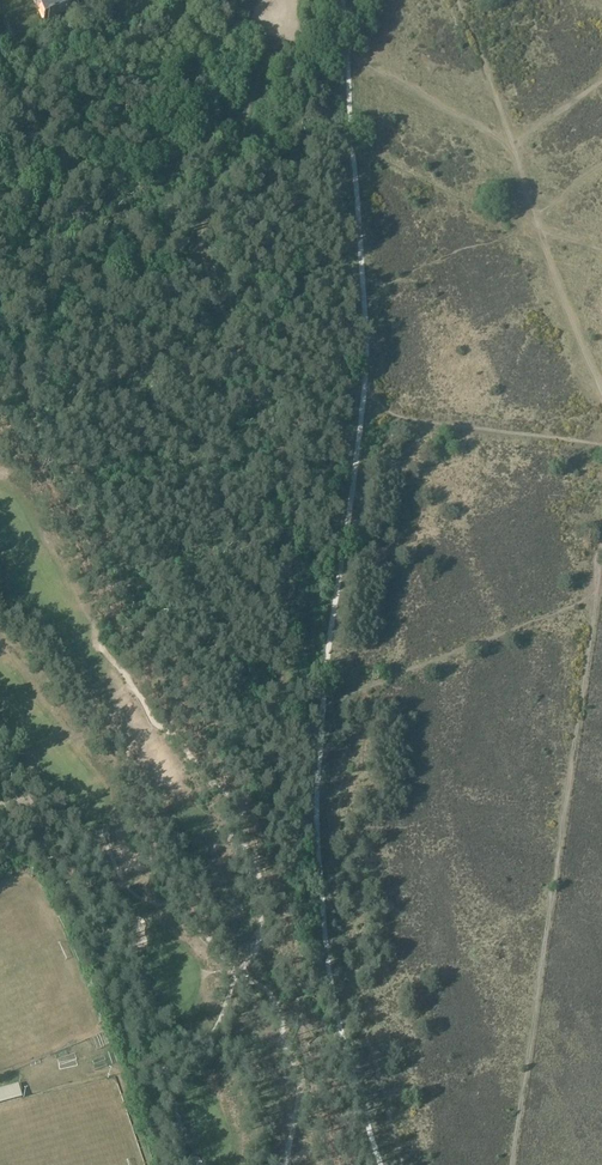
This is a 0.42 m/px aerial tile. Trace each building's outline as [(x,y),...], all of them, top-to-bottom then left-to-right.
[(55,18),(55,17),(71,10),(67,0),(36,0),(44,21),(48,19),(49,20),(55,18)] [(22,1098),(19,1084),(0,1090),(0,1104),(22,1098)]
